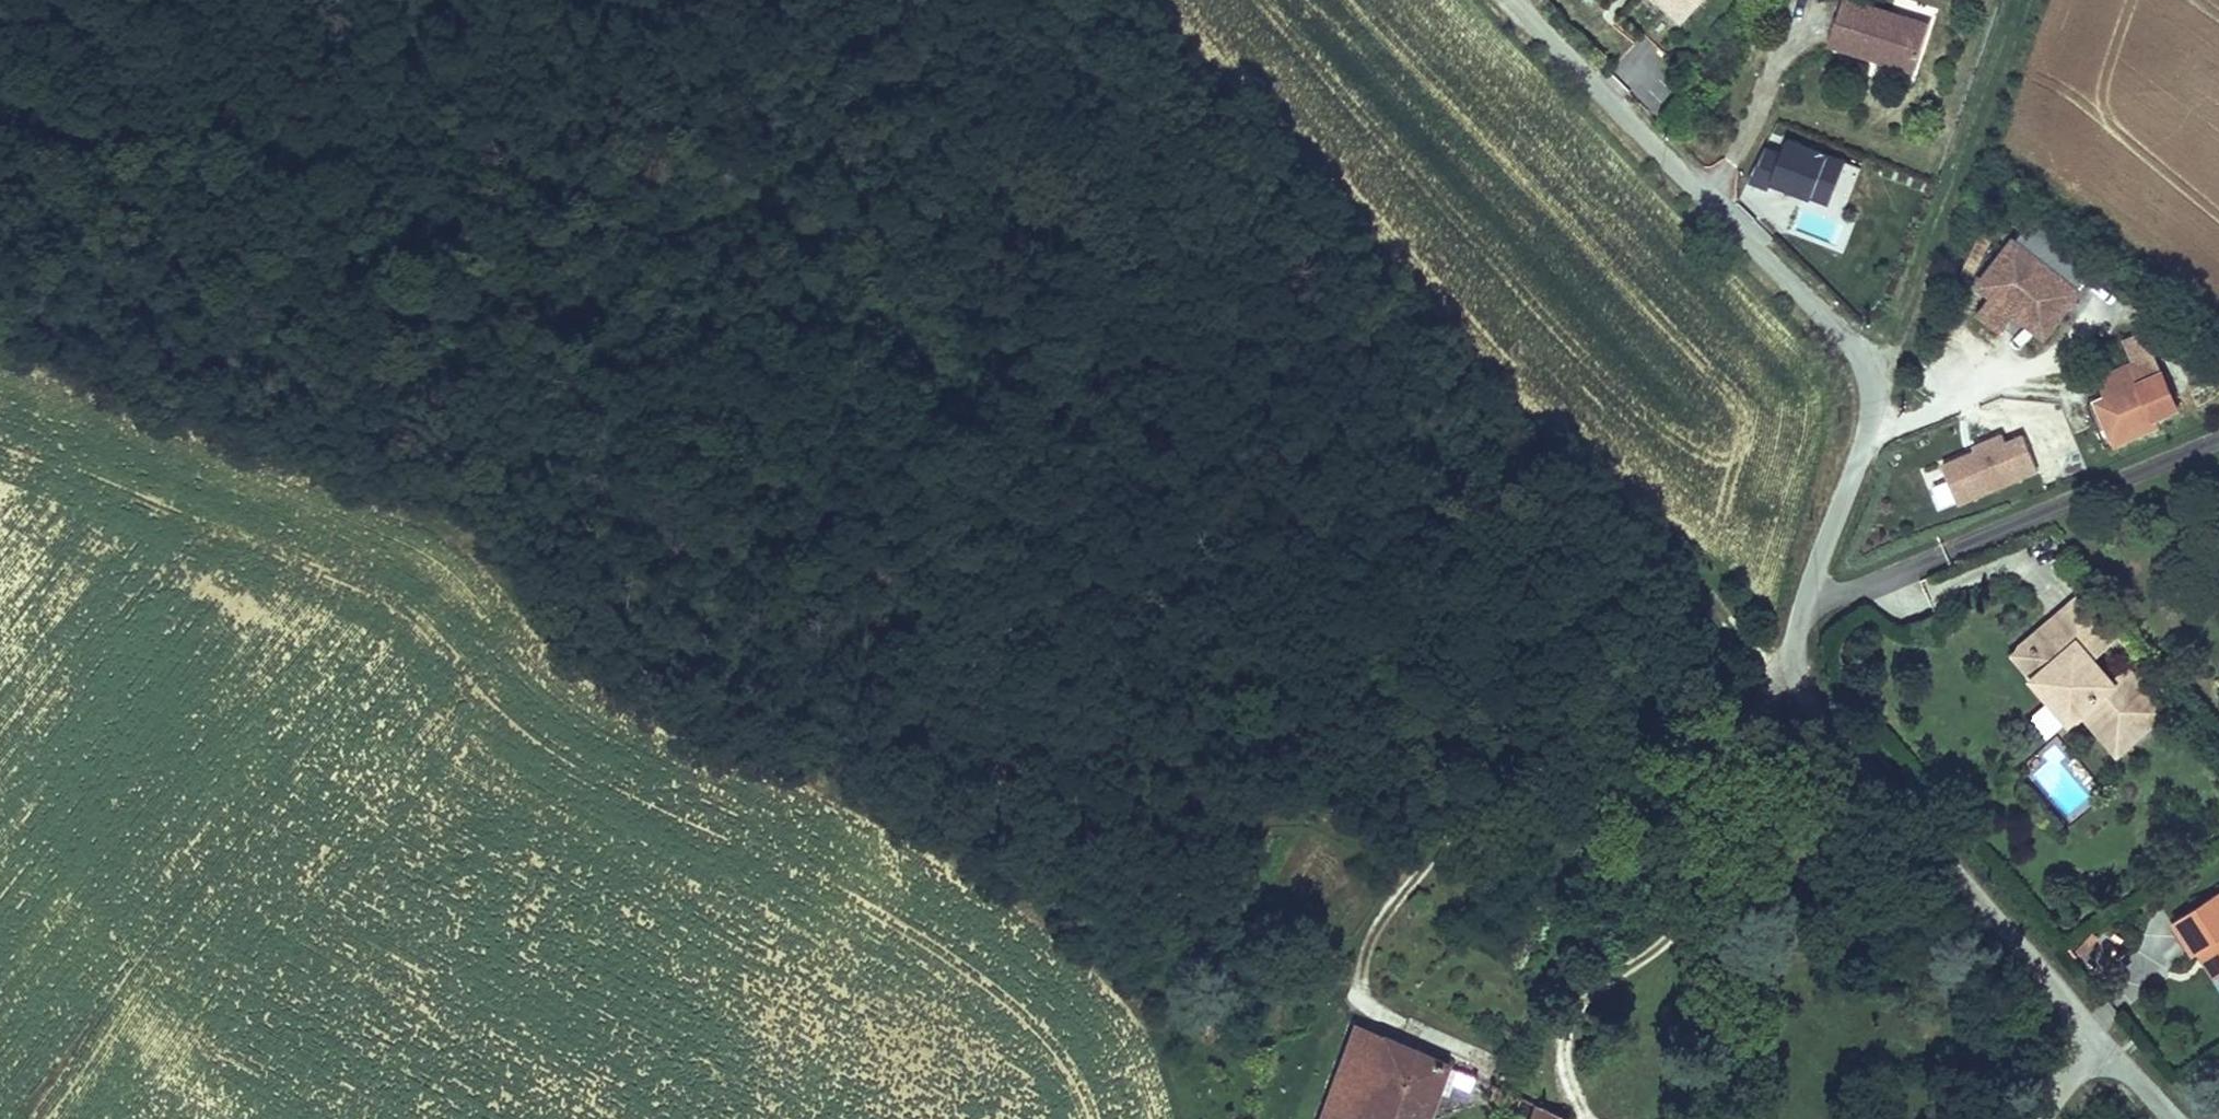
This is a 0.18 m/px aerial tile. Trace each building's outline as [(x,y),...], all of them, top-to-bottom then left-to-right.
[(1701,0),(1659,0),(1681,21),(1701,0)] [(1830,42),(1872,55),(1873,49),(1919,63),(1933,19),(1872,0),(1842,0),(1830,42)] [(1873,49),(1872,55),(1917,69),(1919,63),(1873,49)] [(1786,136),(1784,146),(1764,141),(1753,180),(1830,200),(1843,151),(1786,136)] [(1844,159),(1832,197),(1848,202),(1860,164),(1844,159)] [(2077,292),(2018,243),(1982,285),(1995,296),(1981,312),(2001,330),(2016,313),(2042,334),(2077,292)] [(2098,372),(2106,391),(2096,396),(2115,441),(2160,422),(2157,415),(2180,405),(2147,327),(2124,337),(2133,358),(2098,372)] [(1944,460),(1959,500),(2040,470),(2026,430),(2005,438),(2002,431),(1971,442),(1974,449),(1944,460)] [(1938,508),(1957,502),(1948,472),(1929,478),(1938,508)] [(2098,653),(2118,637),(2079,592),(2009,651),(2069,720),(2081,710),(2118,754),(2169,711),(2129,665),(2117,675),(2098,653)] [(2047,700),(2029,715),(2047,737),(2066,722),(2047,700)] [(2163,919),(2185,952),(2189,949),(2197,944),(2218,977),(2218,900),(2211,888),(2163,919)] [(2189,949),(2214,986),(2218,983),(2218,977),(2197,944),(2189,949)] [(1357,1025),(1324,1118),(1353,1118),(1381,1038),(1357,1025)] [(1381,1038),(1353,1118),(1430,1118),(1441,1085),(1469,1094),(1475,1081),(1381,1038)] [(1497,1087),(1492,1104),(1529,1118),(1566,1118),(1497,1087)]
